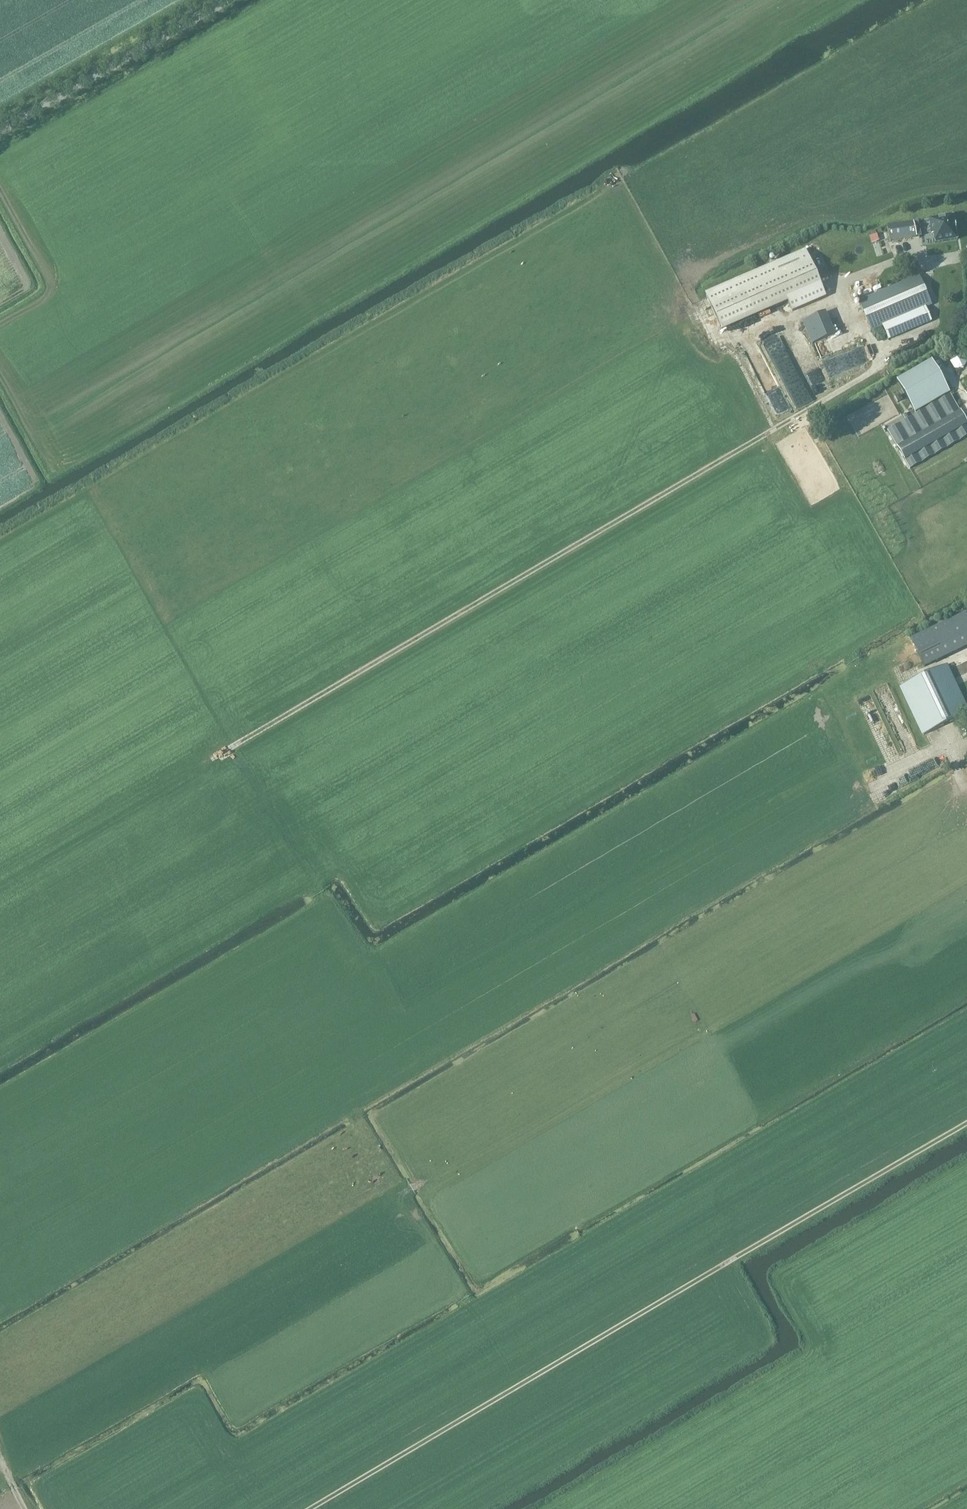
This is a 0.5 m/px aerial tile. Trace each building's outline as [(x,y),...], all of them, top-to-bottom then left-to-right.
[(952,215),(929,219),(932,235),(933,234),(935,243),(956,239),(957,239),(957,238),(953,216),(954,216),(953,215),(952,215)] [(918,221),(887,226),(890,241),(922,236),(918,221)] [(876,234),(869,237),(871,243),(878,241),(876,234)] [(739,279),(704,295),(720,331),(755,315),(779,305),(787,301),(792,311),(825,297),(821,286),(805,250),(763,268),(739,279)] [(919,274),(886,288),(858,300),(871,331),(883,326),(889,340),(932,321),(927,307),(932,305),(919,274)] [(812,344),(835,334),(826,311),(802,322),(812,344)] [(887,422),(891,429),(888,431),(910,468),(966,436),(966,422),(961,411),(960,411),(951,394),(950,395),(948,391),(949,391),(943,380),(932,360),(897,380),(912,407),(887,422)] [(966,647),(966,614),(966,611),(911,638),(925,668),(966,647)] [(966,715),(966,684),(958,688),(946,664),(900,687),(923,736),(966,715)]
